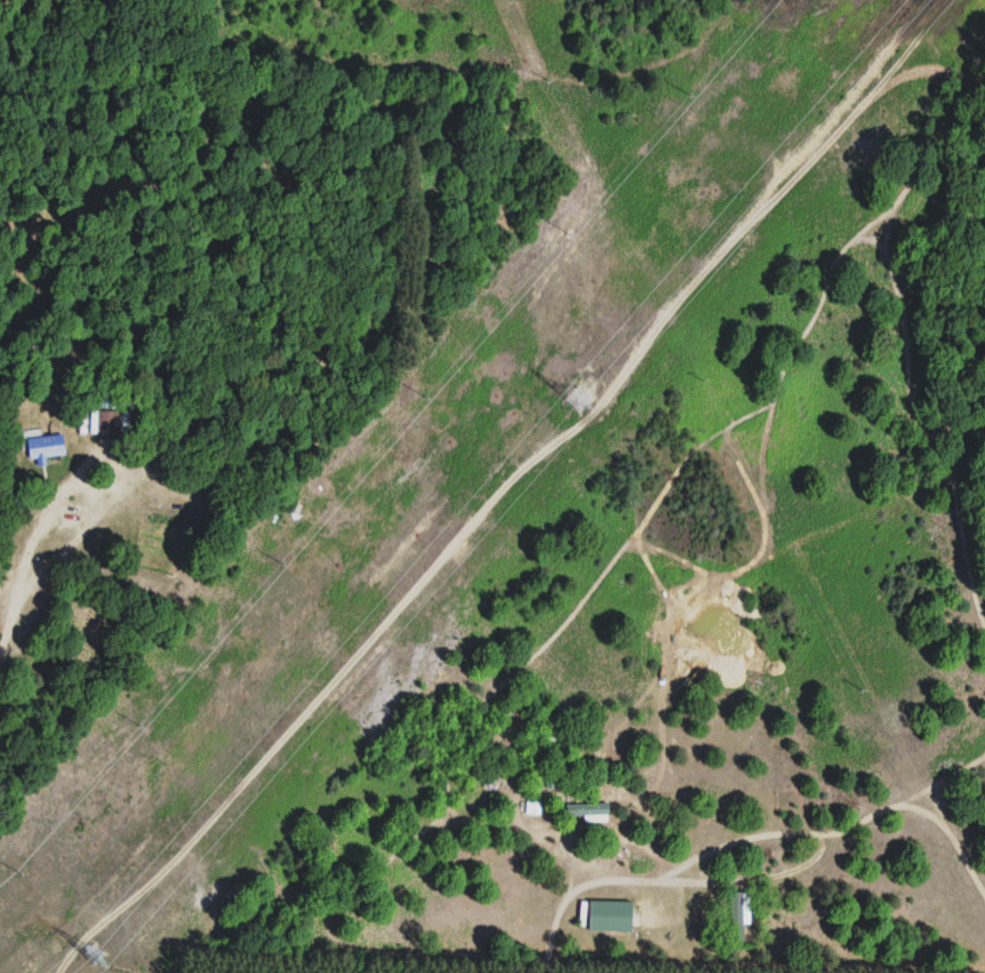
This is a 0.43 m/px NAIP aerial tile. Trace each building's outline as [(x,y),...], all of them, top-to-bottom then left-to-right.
[(96,439),(127,439),(127,412),(96,412),(96,439)] [(63,456),(62,436),(28,437),(28,457),(63,456)] [(567,804),(567,815),(583,815),(583,823),(608,823),(608,804),(567,804)] [(732,894),(732,942),(742,942),(742,927),(750,927),(750,894),(732,894)] [(632,934),(633,902),(589,902),(588,934),(632,934)]
